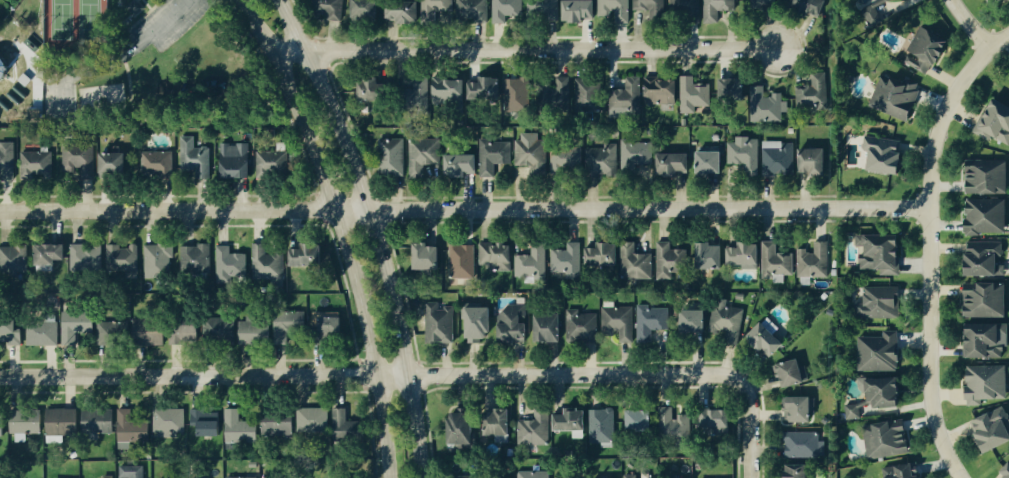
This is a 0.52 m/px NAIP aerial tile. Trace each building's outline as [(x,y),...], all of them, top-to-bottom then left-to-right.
[(125,7),(134,0),(142,9),(134,17),(125,7)] [(314,9),(325,9),(324,20),(343,21),(344,0),(314,0),(314,9)] [(354,19),(381,20),(381,0),(354,0),(354,19)] [(401,24),(421,23),(420,0),(392,2),(392,19),(401,18),(401,24)] [(453,0),(424,0),(424,20),(437,20),(438,11),(453,12),(453,0)] [(458,21),(489,21),(489,0),(457,0),(458,21)] [(494,24),(507,23),(507,16),(524,16),(523,0),(493,0),(494,24)] [(527,17),(559,18),(559,0),(528,0),(527,17)] [(586,0),(565,0),(565,21),(596,21),(596,0),(586,0)] [(599,17),(613,17),(613,22),(629,21),(628,0),(599,0),(599,17)] [(633,11),(650,11),(650,20),(664,20),(664,0),(633,0),(633,11)] [(670,11),(700,10),(699,0),(670,0),(670,11)] [(736,0),(703,0),(704,24),(719,23),(719,11),(736,11),(736,0)] [(824,16),(827,0),(795,0),(793,10),(824,16)] [(877,24),(870,6),(854,12),(861,30),(877,24)] [(900,65),(925,75),(940,40),(915,29),(900,65)] [(796,85),(797,111),(829,110),(828,72),(813,73),(813,85),(796,85)] [(864,108),(903,122),(915,89),(876,75),(864,108)] [(481,82),(470,82),(470,99),(502,100),(502,77),(481,77),(481,82)] [(570,103),(570,77),(556,77),(556,91),(552,91),(552,103),(570,103)] [(612,90),(611,111),(641,111),(642,77),(627,77),(627,90),(612,90)] [(682,114),(696,114),(695,107),(711,107),(710,84),(694,84),(694,77),(681,77),(682,114)] [(434,102),(468,100),(467,78),(433,79),(434,102)] [(530,78),(506,78),(507,112),(531,112),(530,78)] [(602,79),(577,78),(576,111),(601,111),(602,79)] [(679,79),(648,78),(647,103),(679,104),(679,79)] [(723,78),(722,101),(746,101),(747,79),(723,78)] [(392,100),(392,84),(381,83),(381,79),(362,79),(361,99),(392,100)] [(782,122),(782,113),(787,112),(787,102),(782,102),(782,94),(772,94),(772,96),(754,96),(755,123),(782,122)] [(989,139),(1008,149),(1008,110),(985,98),(968,133),(987,142),(989,139)] [(539,134),(522,133),(521,141),(515,141),(515,166),(532,166),(532,174),(546,175),(547,141),(539,140),(539,134)] [(211,179),(211,148),(196,147),(196,136),(182,136),(182,172),(196,173),(196,179),(211,179)] [(860,172),(892,175),(895,141),(860,138),(859,151),(861,151),(860,172)] [(405,139),(379,139),(380,176),(406,175),(405,139)] [(441,139),(410,139),(411,178),(425,178),(425,165),(442,164),(441,139)] [(481,178),(495,177),(495,165),(512,164),(511,142),(491,142),(491,139),(480,139),(481,178)] [(653,142),(622,141),(622,176),(638,176),(638,166),(653,167),(653,142)] [(727,142),(727,165),(742,165),(743,175),(757,175),(757,141),(727,142)] [(795,143),(762,142),(761,175),(794,176),(795,143)] [(257,152),(258,177),(290,176),(288,143),(277,143),(277,151),(257,152)] [(63,177),(79,177),(79,176),(95,176),(96,145),(64,144),(63,177)] [(252,178),(252,144),(223,144),(223,179),(252,178)] [(42,151),(22,152),(22,179),(53,178),(52,145),(42,145),(42,151)] [(15,146),(0,146),(0,172),(2,172),(2,180),(16,180),(15,146)] [(618,146),(587,147),(587,175),(618,174),(618,146)] [(551,148),(551,172),(583,171),(582,148),(551,148)] [(828,149),(801,149),(802,175),(828,174),(828,149)] [(723,174),(723,152),(700,151),(699,166),(697,166),(696,174),(723,174)] [(174,152),(142,152),(143,176),(174,176),(174,152)] [(129,153),(103,153),(102,174),(128,175),(129,153)] [(691,154),(660,153),(659,175),(681,176),(681,171),(690,171),(691,154)] [(478,154),(447,155),(448,175),(479,174),(478,154)] [(1003,194),(1002,161),(960,161),(960,195),(1003,194)] [(1001,201),(961,200),(960,219),(959,219),(958,234),(1000,235),(1001,201)] [(894,277),(894,236),(853,236),(853,248),(858,248),(858,260),(855,260),(855,270),(876,270),(876,277),(894,277)] [(793,253),(777,253),(777,241),(764,241),(763,279),(772,279),(772,283),(784,284),(784,276),(793,276),(793,253)] [(553,250),(552,271),(567,272),(567,278),(581,279),(582,242),(568,242),(567,250),(553,250)] [(653,279),(653,254),(636,254),(636,242),(622,242),(622,279),(653,279)] [(672,242),(658,242),(657,280),(673,280),(673,272),(687,272),(688,250),(672,250),(672,242)] [(694,242),(708,242),(708,246),(720,246),(720,269),(694,269),(694,242)] [(760,270),(761,242),(741,242),(741,247),(732,247),(731,265),(742,265),(742,269),(760,270)] [(828,276),(828,242),(815,242),(815,250),(796,250),(796,276),(828,276)] [(267,244),(254,243),(253,280),(284,280),(285,252),(267,252),(267,244)] [(293,249),(293,267),(323,265),(322,248),(315,249),(315,243),(304,244),(304,248),(293,249)] [(417,270),(442,270),(442,247),(430,247),(430,243),(417,243),(417,270)] [(620,243),(599,243),(599,248),(587,248),(587,265),(620,265),(620,243)] [(1000,243),(962,243),(962,253),(956,253),(956,277),(1000,277),(1000,243)] [(68,244),(38,245),(38,271),(58,270),(58,260),(68,260),(68,244)] [(103,245),(72,244),(71,272),(102,273),(103,245)] [(145,245),(146,278),(172,278),(171,258),(175,257),(175,244),(145,245)] [(475,279),(476,245),(451,244),(450,278),(475,279)] [(491,272),(513,272),(513,244),(480,244),(480,265),(491,266),(491,272)] [(140,274),(139,245),(107,246),(108,275),(140,274)] [(182,245),(182,273),(211,273),(212,245),(182,245)] [(547,245),(532,245),(532,255),(516,255),(516,278),(546,278),(547,245)] [(29,273),(29,246),(0,247),(0,274),(29,273)] [(233,283),(233,277),(247,277),(247,254),(231,253),(231,246),(218,246),(218,283),(233,283)] [(1001,285),(957,284),(957,318),(1000,319),(1001,285)] [(891,288),(858,288),(858,320),(892,319),(891,288)] [(728,307),(728,302),(715,300),(710,330),(741,334),(745,309),(728,307)] [(454,343),(453,307),(439,308),(439,303),(426,303),(427,344),(454,343)] [(507,305),(507,313),(499,313),(499,324),(502,324),(502,340),(529,341),(530,323),(525,323),(525,305),(507,305)] [(669,308),(650,308),(650,305),(638,305),(639,342),(653,342),(652,330),(670,330),(669,308)] [(469,344),(478,343),(478,339),(493,339),(492,307),(469,308),(469,344)] [(634,307),(603,307),(603,328),(621,328),(621,343),(634,343),(634,307)] [(599,339),(598,314),(580,314),(580,309),(567,310),(568,340),(599,339)] [(678,311),(702,310),(702,332),(678,332),(678,311)] [(78,346),(78,333),(96,333),(96,313),(65,312),(64,345),(78,346)] [(344,312),(318,313),(318,338),(344,337),(344,312)] [(534,314),(535,325),(533,325),(534,343),(564,342),(563,313),(534,314)] [(780,329),(767,317),(750,336),(774,358),(786,344),(775,334),(780,329)] [(167,344),(166,318),(136,319),(136,344),(167,344)] [(235,319),(205,318),(205,342),(234,343),(235,319)] [(23,330),(19,330),(19,320),(0,319),(0,344),(23,345),(23,330)] [(239,319),(240,344),(272,344),(272,322),(256,323),(256,319),(239,319)] [(172,344),(201,345),(202,321),(172,320),(172,344)] [(129,345),(130,323),(100,321),(98,344),(129,345)] [(60,346),(59,322),(27,322),(28,346),(60,346)] [(957,358),(1001,359),(1002,325),(958,324),(957,358)] [(893,371),(892,332),(878,333),(878,338),(853,339),(854,372),(893,371)] [(807,383),(801,359),(778,365),(784,389),(807,383)] [(1001,366),(960,367),(961,407),(978,407),(978,400),(1002,400),(1001,366)] [(858,380),(859,403),(842,404),(843,421),(858,420),(857,410),(894,408),(892,378),(858,380)] [(813,423),(814,398),(785,397),(785,422),(813,423)] [(298,433),(329,434),(330,409),(299,408),(298,433)] [(691,416),(674,417),(673,408),(662,408),(663,440),(691,439),(691,416)] [(1008,441),(1008,424),(1004,408),(964,420),(974,452),(1008,441)] [(48,443),(64,444),(64,436),(79,436),(79,409),(48,409),(48,443)] [(83,410),(84,434),(115,434),(114,409),(83,410)] [(151,441),(150,425),(134,425),(133,409),(118,409),(119,442),(151,441)] [(186,433),(186,409),(154,409),(154,439),(176,439),(177,432),(186,433)] [(227,409),(227,442),(258,442),(258,422),(241,422),(240,409),(227,409)] [(334,440),(366,440),(366,422),(348,421),(348,409),(334,409),(334,440)] [(519,446),(550,445),(549,409),(536,409),(536,420),(518,421),(519,446)] [(552,415),(563,415),(563,409),(576,409),(576,411),(583,411),(583,431),(552,431),(552,415)] [(614,409),(590,409),(590,442),(614,443),(614,409)] [(16,442),(27,443),(27,434),(43,434),(44,410),(12,410),(12,434),(16,435),(16,442)] [(629,410),(628,431),(655,433),(656,411),(629,410)] [(732,432),(731,410),(701,411),(701,433),(732,432)] [(222,411),(193,411),(192,425),(202,425),(201,436),(222,437),(222,411)] [(453,447),(477,446),(476,411),(452,412),(453,447)] [(263,437),(295,437),(296,413),(264,412),(263,437)] [(904,453),(898,420),(857,428),(864,461),(904,453)] [(825,442),(820,442),(820,432),(787,433),(788,458),(825,458),(825,442)] [(1007,461),(1008,464),(1008,477),(1001,477),(1002,476),(997,472),(1007,461)] [(810,465),(787,465),(787,477),(810,477),(810,465)] [(143,466),(119,467),(120,477),(144,477),(143,466)] [(878,477),(914,477),(905,477),(905,466),(878,468),(878,477)]
